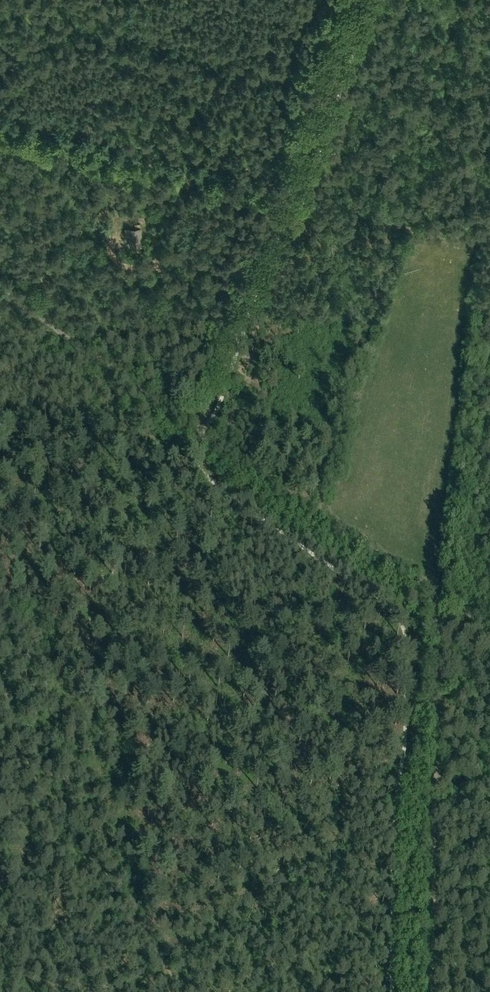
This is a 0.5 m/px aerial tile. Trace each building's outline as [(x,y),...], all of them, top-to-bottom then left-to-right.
[(142,246),(140,229),(129,230),(131,247),(142,246)]
